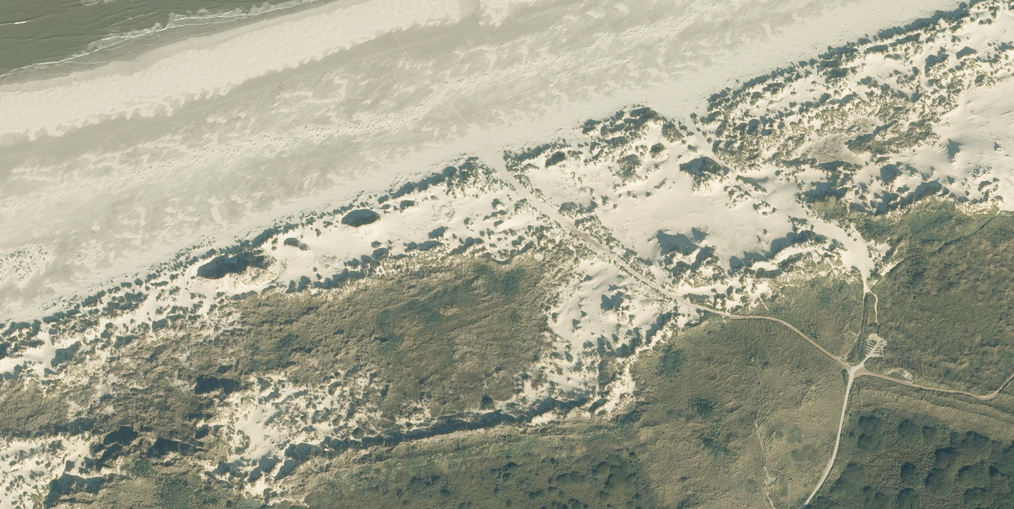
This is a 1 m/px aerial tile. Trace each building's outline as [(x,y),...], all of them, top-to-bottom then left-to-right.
[(776,480),(774,476),(766,480),(768,484),(770,483),(773,482),(774,481),(776,480)]
